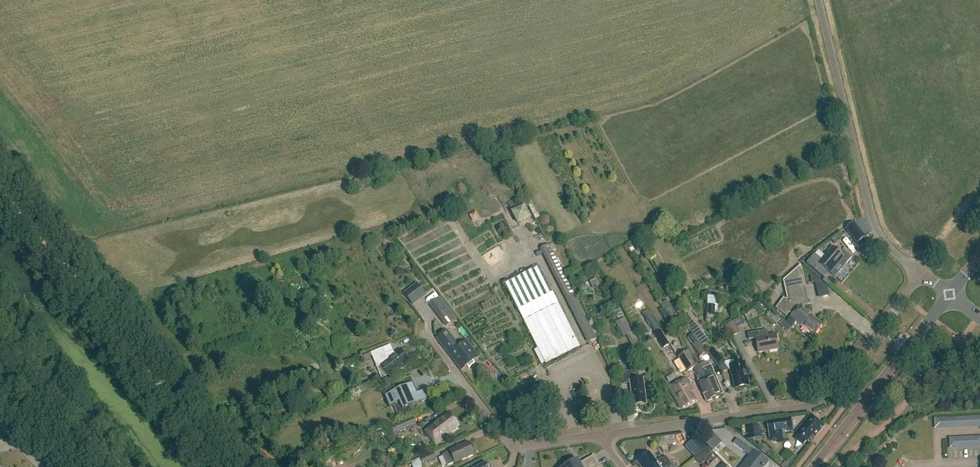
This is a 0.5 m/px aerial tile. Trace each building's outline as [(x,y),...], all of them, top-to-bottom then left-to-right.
[(530,203),(526,205),(532,215),(536,212),(530,203)] [(518,223),(529,218),(523,207),(512,212),(518,223)] [(473,208),(466,212),(470,218),(477,214),(473,208)] [(531,217),(523,222),(529,230),(537,225),(531,217)] [(854,223),(846,229),(857,243),(863,239),(865,237),(854,223)] [(839,234),(831,240),(835,244),(842,238),(839,234)] [(588,343),(597,339),(549,244),(540,249),(588,343)] [(835,279),(847,265),(852,259),(843,251),(841,254),(839,253),(838,254),(833,249),(822,261),(815,255),(807,265),(824,279),(829,273),(835,279)] [(505,284),(524,322),(545,365),(580,347),(559,305),(539,266),(505,284)] [(809,302),(801,267),(784,282),(788,301),(786,301),(784,300),(781,303),(783,305),(778,311),(787,318),(790,315),(792,317),(787,324),(793,328),(797,324),(803,328),(803,327),(816,336),(823,326),(814,319),(815,318),(804,310),(805,308),(808,307),(807,303),(809,302)] [(812,283),(815,282),(819,298),(829,296),(827,287),(813,275),(814,276),(810,277),(812,283)] [(413,306),(426,295),(417,283),(403,293),(413,306)] [(726,283),(726,292),(735,292),(735,283),(726,283)] [(671,306),(667,300),(661,304),(670,318),(677,314),(671,306)] [(731,338),(740,333),(733,322),(725,326),(731,338)] [(767,336),(765,330),(747,334),(748,341),(754,340),(757,354),(777,350),(774,335),(767,336)] [(458,347),(446,331),(437,337),(450,354),(451,353),(455,358),(454,359),(462,369),(467,365),(469,368),(475,363),(473,361),(478,357),(466,341),(458,347)] [(654,335),(663,349),(669,345),(660,331),(654,335)] [(700,357),(706,353),(704,350),(701,346),(693,335),(688,339),(693,345),(692,346),(700,357)] [(385,355),(382,349),(371,354),(377,367),(380,366),(389,378),(403,368),(401,366),(408,360),(400,350),(393,355),(391,352),(385,355)] [(717,366),(724,362),(714,349),(708,353),(717,366)] [(700,375),(702,380),(705,378),(706,378),(702,369),(700,370),(697,366),(689,353),(688,352),(678,358),(687,373),(693,369),(698,376),(697,376),(698,376),(700,375)] [(749,386),(746,372),(744,363),(729,366),(731,375),(732,375),(735,389),(749,386)] [(705,378),(715,398),(721,396),(724,394),(711,365),(702,369),(706,378),(705,378)] [(633,390),(631,391),(633,407),(646,405),(643,381),(639,382),(638,373),(622,375),(623,385),(632,383),(633,390)] [(698,382),(707,402),(715,398),(705,378),(702,380),(698,382)] [(353,389),(347,391),(349,397),(356,395),(356,396),(379,386),(376,379),(353,389)] [(681,410),(686,407),(696,401),(690,391),(692,390),(686,379),(669,388),(681,410)] [(390,407),(393,406),(400,403),(402,408),(403,411),(427,400),(423,391),(416,394),(416,392),(412,385),(389,395),(385,397),(390,407)] [(435,445),(449,435),(448,434),(459,426),(450,414),(426,432),(435,445)] [(815,437),(824,426),(811,416),(797,433),(807,442),(813,435),(815,437)] [(934,418),(935,429),(979,427),(979,416),(934,418)] [(393,435),(402,431),(416,425),(413,418),(399,424),(390,428),(393,435)] [(771,436),(792,433),(790,420),(769,424),(771,436)] [(698,449),(702,453),(708,448),(703,444),(696,436),(691,441),(696,447),(698,449)] [(948,438),(948,449),(979,448),(979,437),(948,438)] [(768,463),(754,452),(737,439),(733,443),(750,457),(742,466),(765,466),(768,463)] [(757,443),(761,450),(766,447),(761,440),(757,443)] [(456,464),(474,455),(469,443),(450,451),(450,452),(442,455),(447,466),(455,463),(456,464)] [(696,447),(689,452),(695,458),(701,452),(698,449),(696,447)] [(701,466),(713,452),(708,448),(702,453),(699,455),(694,459),(701,466)] [(790,462),(795,453),(789,449),(784,458),(790,462)] [(423,465),(436,459),(433,453),(411,463),(413,466),(424,466),(423,465)] [(666,457),(657,463),(650,453),(638,462),(642,466),(673,466),(666,457)]
